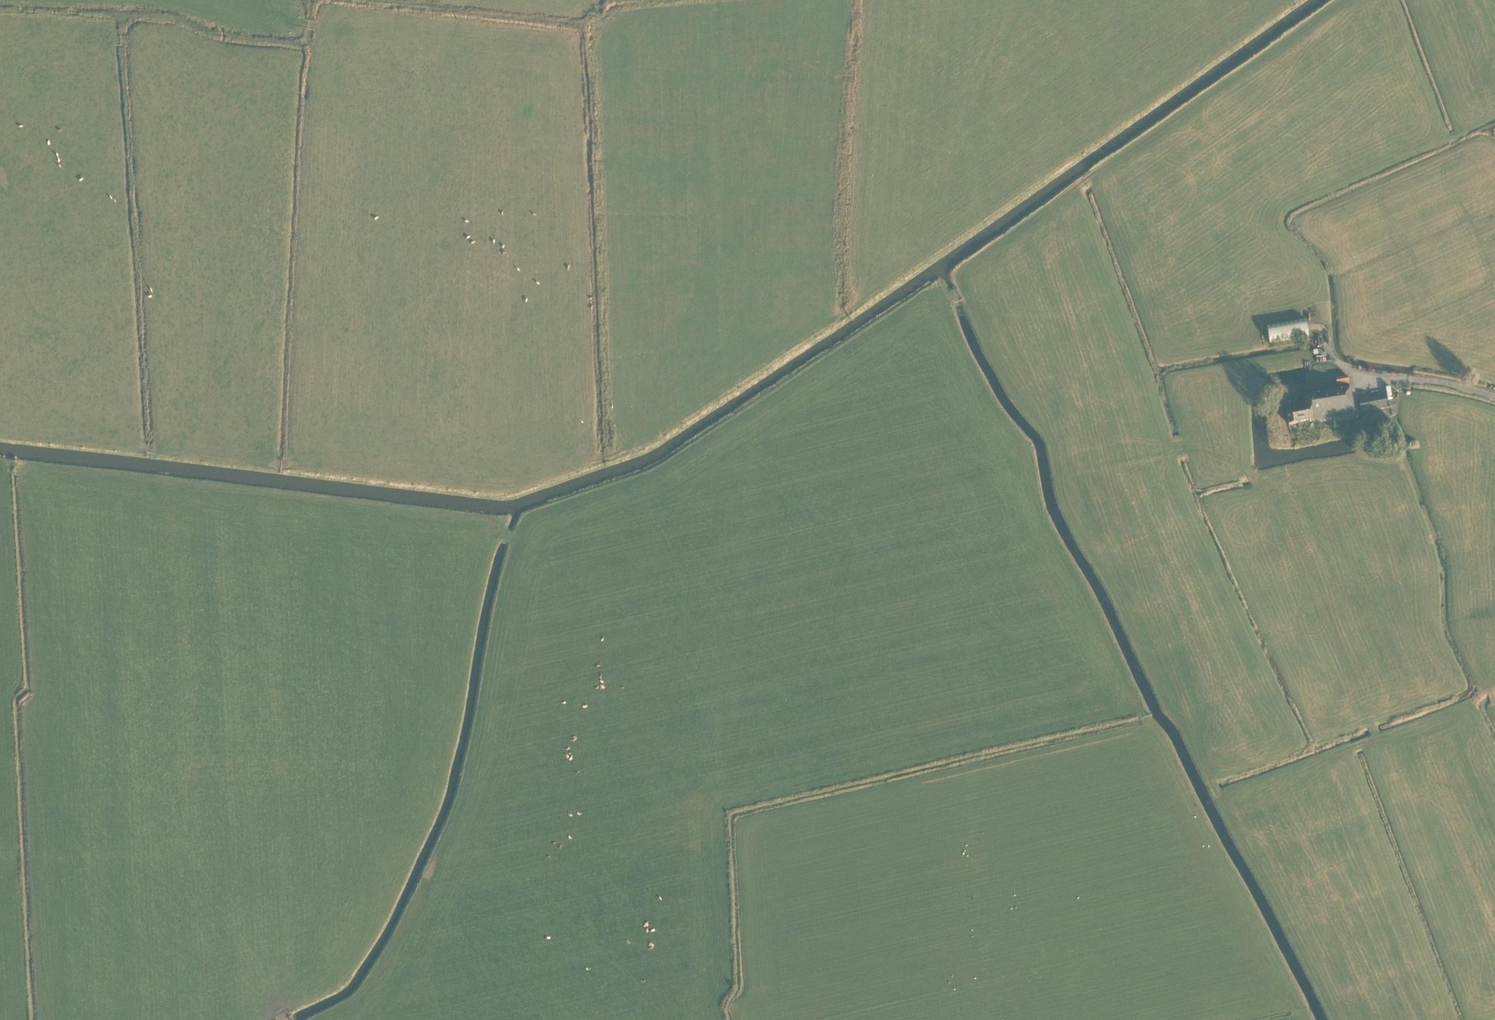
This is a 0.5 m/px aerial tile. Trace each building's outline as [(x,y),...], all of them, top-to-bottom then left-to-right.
[(1309,337),(1306,320),(1266,326),(1269,344),(1309,337)] [(1355,418),(1348,377),(1336,379),(1338,387),(1299,394),(1301,409),(1286,411),(1288,426),(1298,424),(1298,423),(1309,421),(1309,423),(1316,422),(1317,424),(1355,418)] [(1387,409),(1384,395),(1358,400),(1361,414),(1387,409)]
